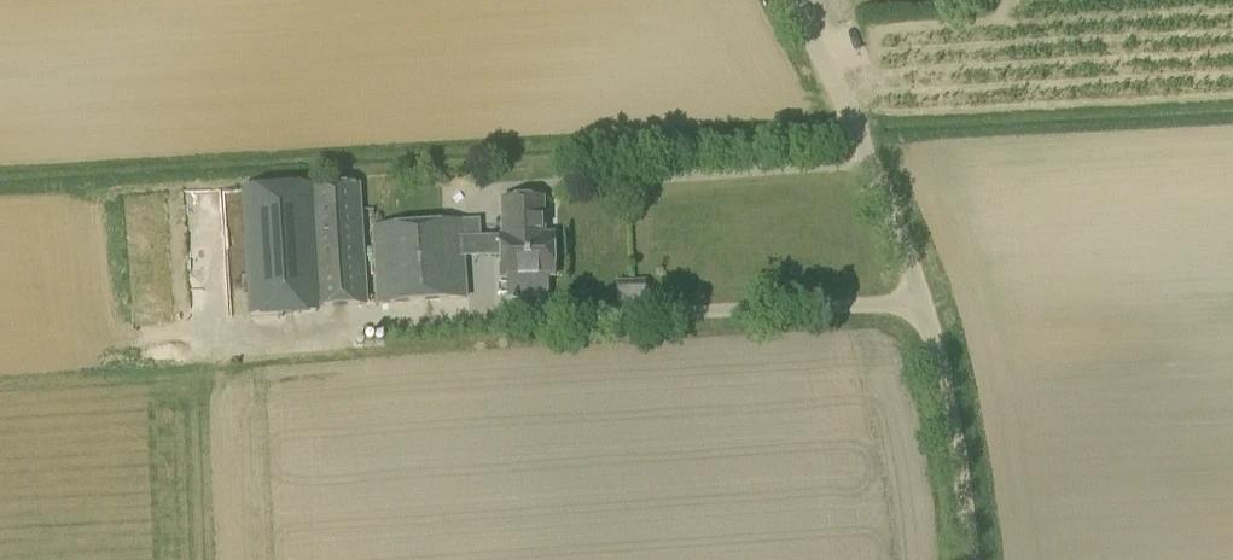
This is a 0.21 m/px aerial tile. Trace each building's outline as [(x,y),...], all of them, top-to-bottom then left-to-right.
[(313,311),(368,307),(359,185),(304,189),(313,311)] [(313,311),(304,189),(241,192),(249,319),(313,314),(313,311)] [(503,239),(543,238),(543,201),(503,202),(503,239)] [(378,305),(465,299),(461,224),(373,229),(378,305)] [(209,230),(210,284),(234,283),(233,229),(209,230)] [(543,238),(503,239),(501,239),(501,279),(554,278),(553,238),(543,238)] [(617,304),(645,303),(645,281),(616,281),(617,304)]
